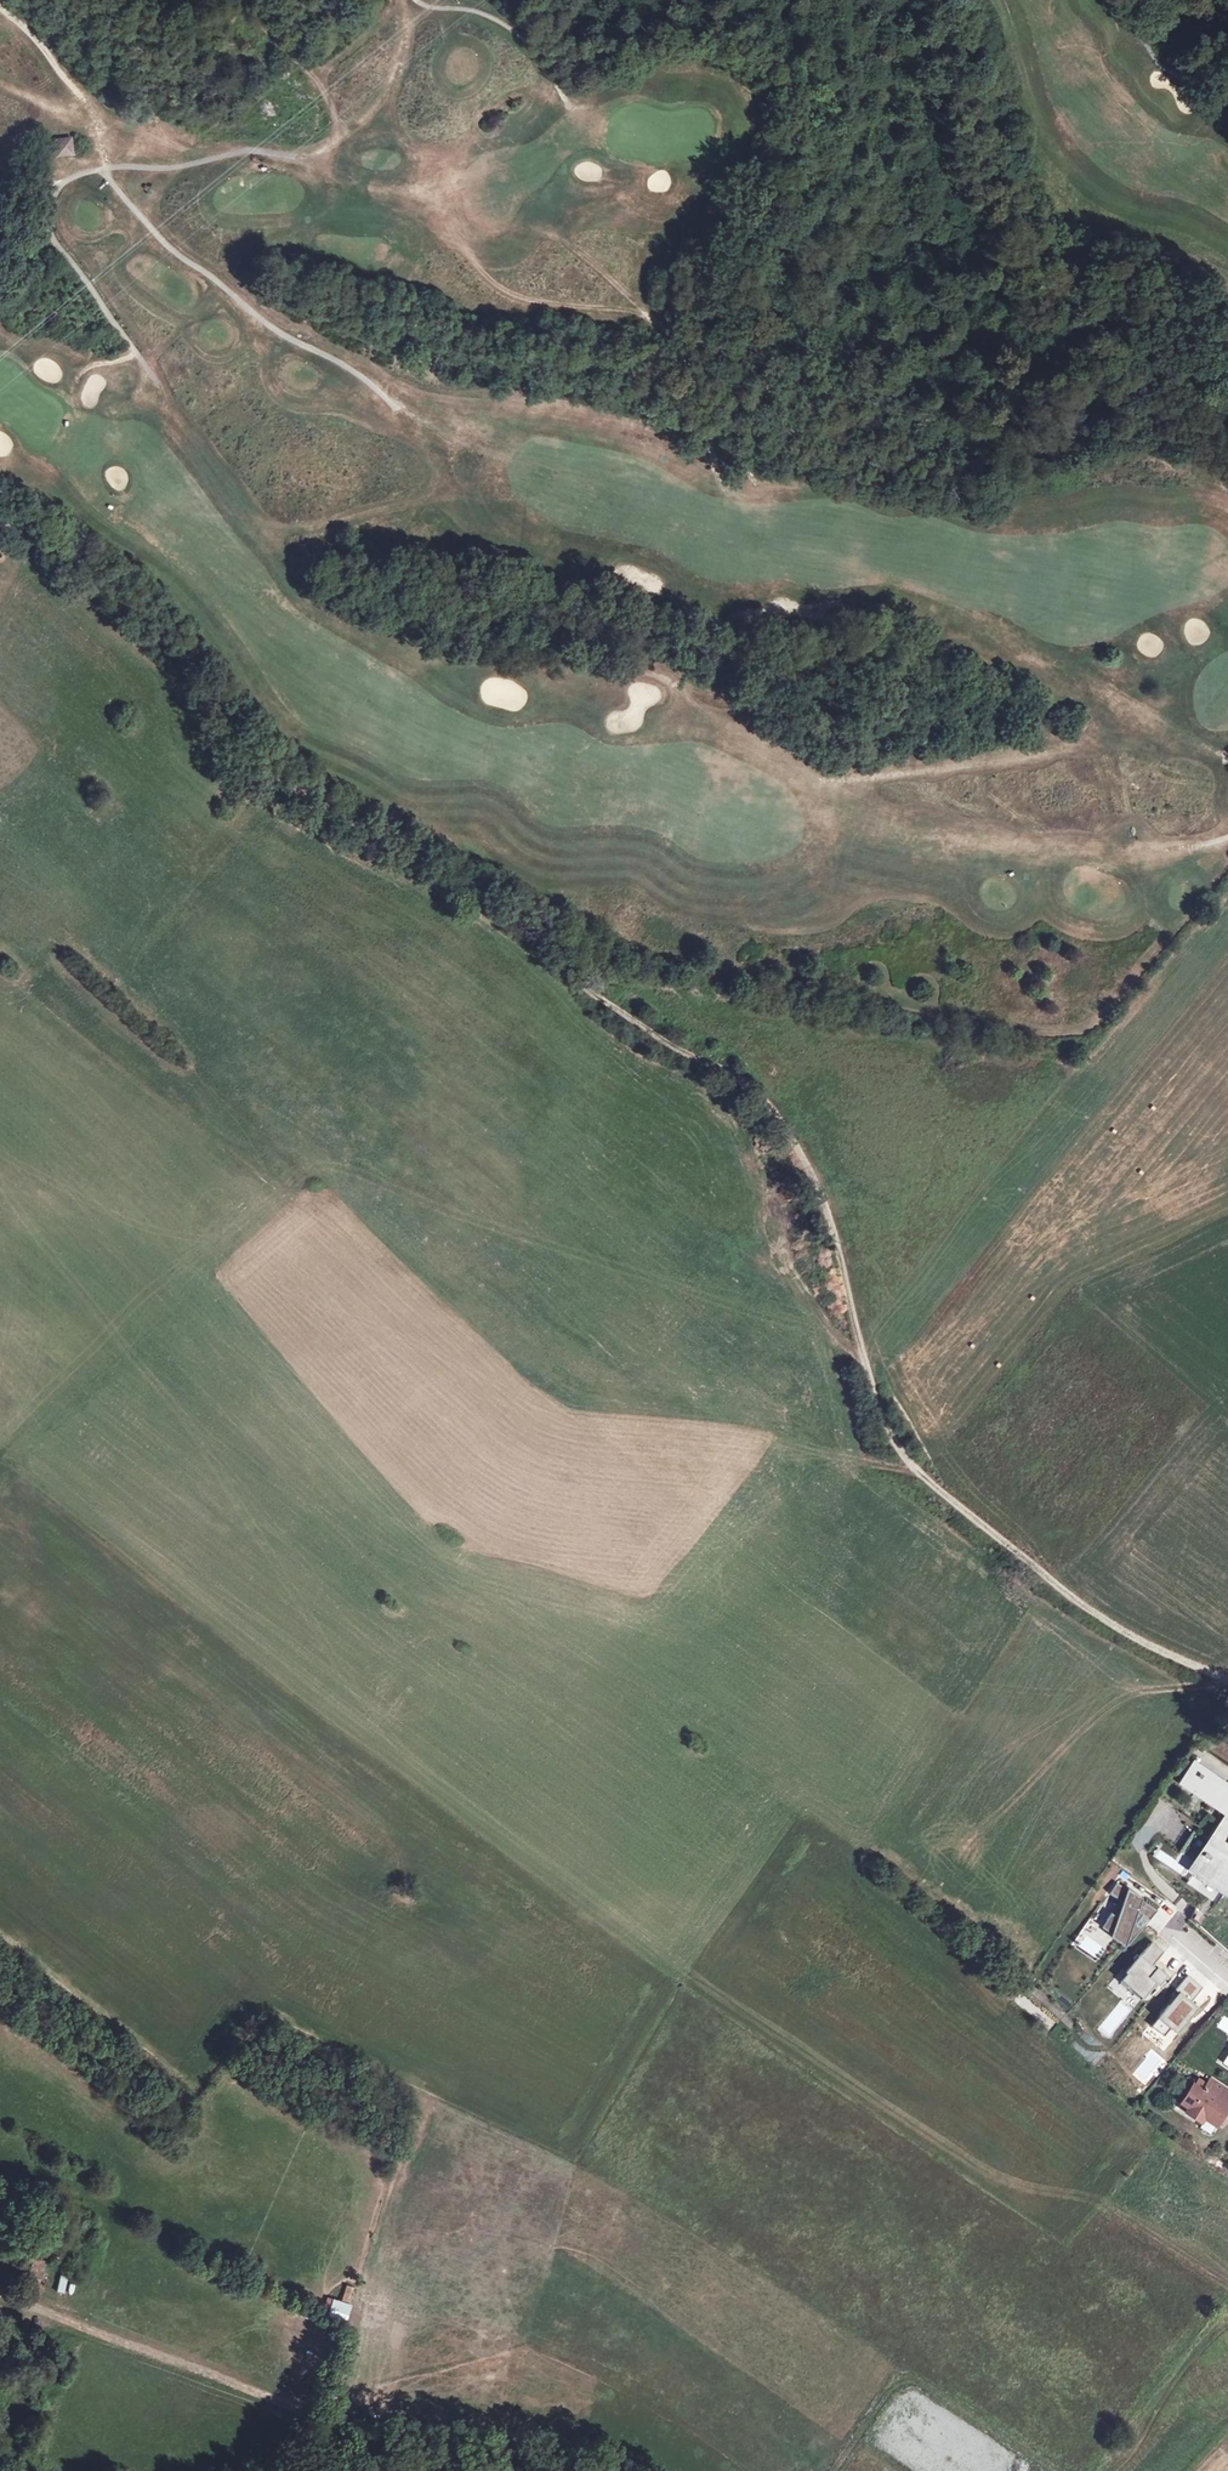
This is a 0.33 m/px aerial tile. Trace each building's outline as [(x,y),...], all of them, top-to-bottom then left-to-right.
[(53,157),(75,156),(73,138),(52,139),(53,157)] [(1195,1765),(1183,1782),(1227,1812),(1227,1788),(1195,1765)] [(1223,1824),(1210,1842),(1194,1831),(1180,1851),(1196,1862),(1193,1868),(1225,1890),(1227,1886),(1227,1827),(1223,1824)] [(1101,1926),(1127,1946),(1137,1934),(1132,1930),(1147,1903),(1117,1881),(1109,1892),(1130,1907),(1123,1921),(1112,1913),(1101,1926)] [(1159,1907),(1148,1923),(1157,1930),(1169,1913),(1159,1907)] [(1128,1973),(1123,1980),(1143,1997),(1156,1982),(1159,1984),(1167,1975),(1158,1967),(1156,1969),(1152,1965),(1153,1964),(1163,1952),(1152,1942),(1126,1972),(1128,1973)] [(1170,2026),(1177,2032),(1198,2008),(1190,2001),(1202,1987),(1188,1974),(1176,1989),(1180,1992),(1152,2026),(1163,2035),(1170,2026)] [(1227,2103),(1227,2089),(1211,2078),(1203,2090),(1193,2084),(1187,2093),(1195,2099),(1189,2108),(1186,2112),(1200,2121),(1203,2117),(1216,2126),(1225,2113),(1223,2111),(1227,2103)] [(1189,2108),(1195,2099),(1187,2093),(1181,2103),(1189,2108)] [(1212,2135),(1216,2129),(1206,2121),(1202,2127),(1212,2135)] [(0,2224),(4,2209),(0,2208),(0,2238),(17,2242),(20,2229),(0,2224)] [(58,2291),(64,2293),(67,2277),(61,2276),(58,2291)] [(349,2304),(354,2288),(346,2285),(341,2302),(349,2304)]
